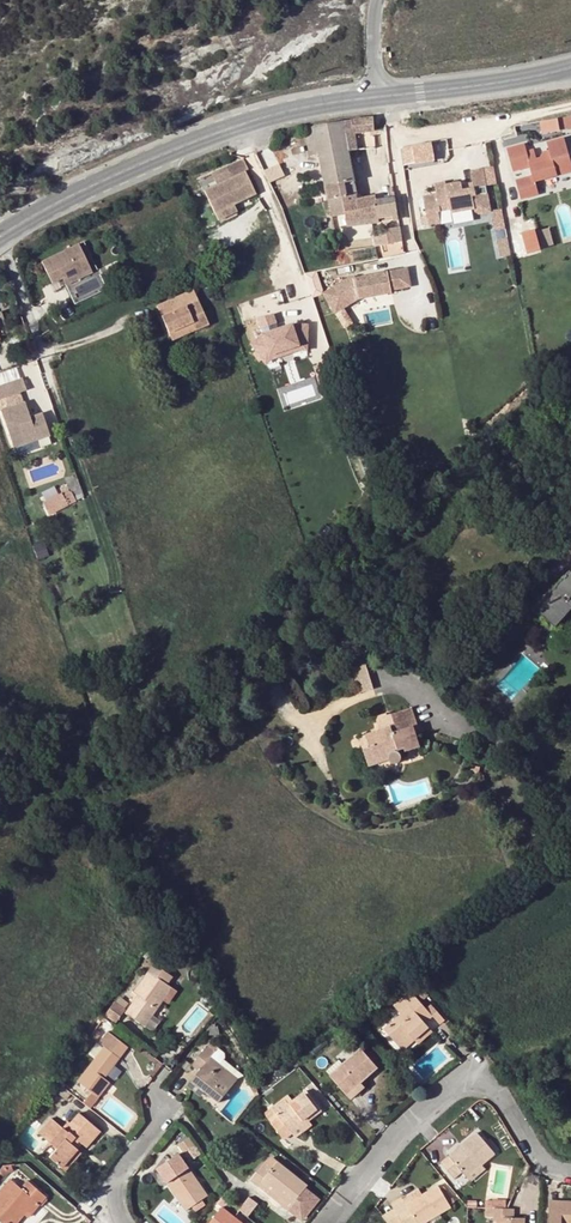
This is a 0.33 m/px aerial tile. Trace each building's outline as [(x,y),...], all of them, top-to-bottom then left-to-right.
[(541,120),(543,133),(570,128),(570,115),(541,120)] [(374,131),(373,118),(341,122),(347,151),(357,150),(354,134),(374,131)] [(341,122),(304,129),(310,155),(319,153),(329,200),(356,194),(347,151),(341,122)] [(375,147),(374,131),(354,134),(357,150),(375,147)] [(507,148),(513,170),(529,165),(532,175),(515,180),(520,197),(538,193),(534,180),(570,170),(570,163),(564,138),(547,143),(549,150),(544,152),(540,158),(536,159),(535,152),(527,154),(527,151),(524,143),(507,148)] [(434,161),(431,143),(402,147),(399,149),(402,166),(434,161)] [(210,173),(215,184),(243,170),(246,169),(241,158),(210,173)] [(444,183),(433,185),(435,195),(422,198),(425,217),(418,218),(420,226),(439,223),(437,212),(449,210),(450,214),(473,209),(473,211),(478,215),(489,212),(481,169),(469,172),(472,184),(473,189),(462,191),(461,186),(459,184),(457,184),(445,186),(444,183)] [(215,184),(202,190),(213,212),(253,192),(243,170),(215,184)] [(356,194),(329,200),(332,216),(346,214),(348,226),(398,219),(395,197),(376,200),(375,195),(357,198),(356,194)] [(236,211),(231,203),(213,212),(217,220),(236,211)] [(374,238),(375,247),(402,242),(400,227),(390,229),(390,234),(374,238)] [(528,232),(535,251),(548,247),(541,228),(528,232)] [(78,245),(91,271),(77,277),(74,271),(61,277),(50,282),(52,286),(62,281),(74,306),(107,289),(84,242),(78,245)] [(77,277),(91,271),(78,245),(40,262),(50,282),(61,277),(74,271),(77,277)] [(410,287),(407,269),(355,278),(355,277),(349,278),(324,293),(335,312),(359,298),(392,292),(391,290),(410,287)] [(156,306),(168,332),(191,322),(195,330),(208,324),(193,289),(156,306)] [(273,314),(257,319),(261,329),(276,323),(273,314)] [(191,322),(168,332),(172,340),(195,330),(191,322)] [(292,325),(264,335),(251,344),(264,361),(272,356),(300,346),(308,346),(308,324),(292,325)] [(264,361),(266,365),(274,359),(300,351),(308,351),(308,346),(300,346),(272,356),(264,361)] [(0,382),(0,394),(17,388),(25,386),(21,375),(0,382)] [(21,400),(17,388),(0,394),(0,408),(21,400)] [(12,443),(47,431),(40,412),(28,416),(21,400),(0,408),(0,411),(12,443)] [(47,431),(12,443),(15,453),(50,439),(47,431)] [(62,449),(59,440),(51,443),(53,452),(62,449)] [(67,482),(61,484),(63,491),(70,489),(67,482)] [(34,554),(42,551),(40,543),(32,545),(34,554)] [(536,611),(556,628),(570,611),(570,574),(570,573),(536,611)] [(551,631),(544,625),(538,632),(545,638),(551,631)] [(366,665),(352,668),(359,692),(373,688),(366,665)] [(279,678),(276,679),(285,693),(283,694),(298,716),(302,713),(279,678)] [(417,725),(411,708),(392,713),(395,724),(390,725),(391,727),(367,735),(370,747),(364,750),(369,765),(390,759),(391,760),(392,762),(394,763),(397,763),(399,762),(401,761),(402,759),(402,758),(402,756),(401,754),(400,752),(398,751),(404,749),(406,751),(419,747),(413,726),(417,725)] [(370,747),(367,735),(360,737),(364,750),(370,747)] [(520,821),(525,829),(531,826),(526,817),(520,821)] [(531,826),(525,829),(530,838),(536,835),(531,826)] [(153,1005),(167,984),(173,977),(154,963),(134,992),(138,995),(125,1013),(144,1026),(157,1008),(153,1005)] [(417,992),(421,988),(413,978),(408,982),(417,992)] [(172,988),(167,984),(153,1005),(157,1008),(172,988)] [(424,1000),(428,995),(421,988),(417,992),(424,1000)] [(411,991),(403,997),(411,1006),(402,1015),(384,1029),(398,1046),(410,1035),(415,1040),(429,1028),(425,1023),(433,1016),(411,991)] [(122,995),(108,1013),(119,1021),(133,1003),(122,995)] [(411,1006),(403,997),(394,1005),(402,1015),(411,1006)] [(429,1011),(433,1016),(438,1012),(434,1007),(429,1011)] [(438,1012),(433,1016),(440,1024),(445,1020),(438,1012)] [(219,1032),(214,1023),(203,1036),(219,1034),(219,1032)] [(200,1025),(192,1035),(195,1037),(203,1028),(200,1025)] [(433,1032),(429,1028),(415,1040),(418,1045),(433,1032)] [(127,1047),(108,1031),(99,1042),(103,1046),(77,1081),(98,1096),(109,1082),(103,1077),(127,1047)] [(410,1035),(398,1046),(403,1051),(415,1040),(410,1035)] [(208,1045),(197,1059),(204,1064),(199,1071),(192,1080),(205,1091),(219,1102),(238,1079),(210,1057),(215,1051),(208,1045)] [(347,1095),(361,1082),(378,1068),(361,1048),(344,1063),(340,1059),(326,1070),(347,1095)] [(204,1064),(197,1059),(192,1065),(199,1071),(204,1064)] [(259,1093),(247,1076),(244,1078),(255,1096),(259,1093)] [(202,1096),(205,1091),(192,1080),(188,1085),(202,1096)] [(327,1108),(332,1104),(314,1081),(308,1085),(327,1108)] [(365,1087),(361,1082),(347,1095),(351,1100),(365,1087)] [(70,1094),(58,1084),(53,1090),(66,1100),(70,1094)] [(305,1091),(291,1101),(276,1113),(279,1117),(271,1123),(284,1140),(292,1133),(309,1120),(321,1111),(305,1091)] [(276,1113),(291,1101),(287,1096),(272,1107),(276,1113)] [(272,1107),(264,1113),(271,1123),(279,1117),(276,1113),(272,1107)] [(78,1113),(70,1123),(73,1126),(67,1132),(61,1127),(51,1118),(38,1132),(56,1148),(49,1156),(61,1167),(77,1149),(73,1146),(78,1140),(81,1144),(87,1147),(94,1139),(90,1136),(97,1129),(78,1113)] [(311,1124),(309,1120),(292,1133),(295,1137),(311,1124)] [(73,1126),(70,1123),(67,1121),(61,1127),(67,1132),(73,1126)] [(100,1132),(97,1129),(90,1136),(94,1139),(100,1132)] [(462,1171),(467,1177),(481,1164),(495,1153),(477,1132),(441,1163),(453,1178),(462,1171)] [(196,1146),(190,1138),(179,1145),(185,1154),(196,1146)] [(77,1149),(81,1144),(78,1140),(73,1146),(77,1149)] [(196,1146),(185,1154),(190,1161),(201,1154),(196,1146)] [(77,1149),(61,1167),(65,1171),(81,1153),(77,1149)] [(163,1163),(168,1171),(175,1166),(181,1173),(173,1178),(169,1181),(167,1182),(186,1210),(208,1196),(178,1154),(163,1163)] [(250,1179),(258,1186),(262,1183),(291,1206),(307,1185),(272,1157),(264,1161),(250,1179)] [(481,1164),(467,1177),(470,1181),(485,1168),(481,1164)] [(0,1168),(0,1174),(1,1176),(13,1169),(10,1165),(3,1165),(0,1168)] [(175,1166),(168,1171),(173,1178),(181,1173),(175,1166)] [(164,1174),(169,1181),(173,1178),(168,1171),(164,1174)] [(40,1205),(47,1198),(27,1180),(20,1187),(10,1179),(0,1190),(0,1222),(1,1222),(15,1222),(16,1222),(28,1209),(35,1201),(40,1205)] [(262,1183),(258,1186),(288,1210),(291,1206),(262,1183)] [(395,1210),(403,1222),(409,1222),(414,1220),(417,1222),(423,1222),(451,1207),(438,1185),(422,1194),(406,1204),(402,1199),(392,1205),(395,1210)] [(406,1204),(422,1194),(419,1189),(402,1199),(406,1204)] [(35,1201),(28,1209),(32,1213),(40,1205),(35,1201)] [(562,1207),(562,1212),(550,1212),(549,1222),(570,1222),(570,1201),(562,1201),(562,1204),(562,1207)] [(550,1207),(550,1212),(562,1212),(562,1207),(562,1204),(550,1203),(550,1207)] [(222,1207),(209,1222),(242,1222),(222,1207)] [(485,1207),(486,1217),(494,1217),(499,1217),(499,1222),(525,1222),(525,1217),(514,1217),(514,1209),(507,1208),(485,1207)] [(28,1209),(16,1222),(17,1222),(29,1222),(35,1216),(32,1213),(28,1209)] [(389,1222),(403,1222),(395,1210),(384,1217),(389,1222)]
